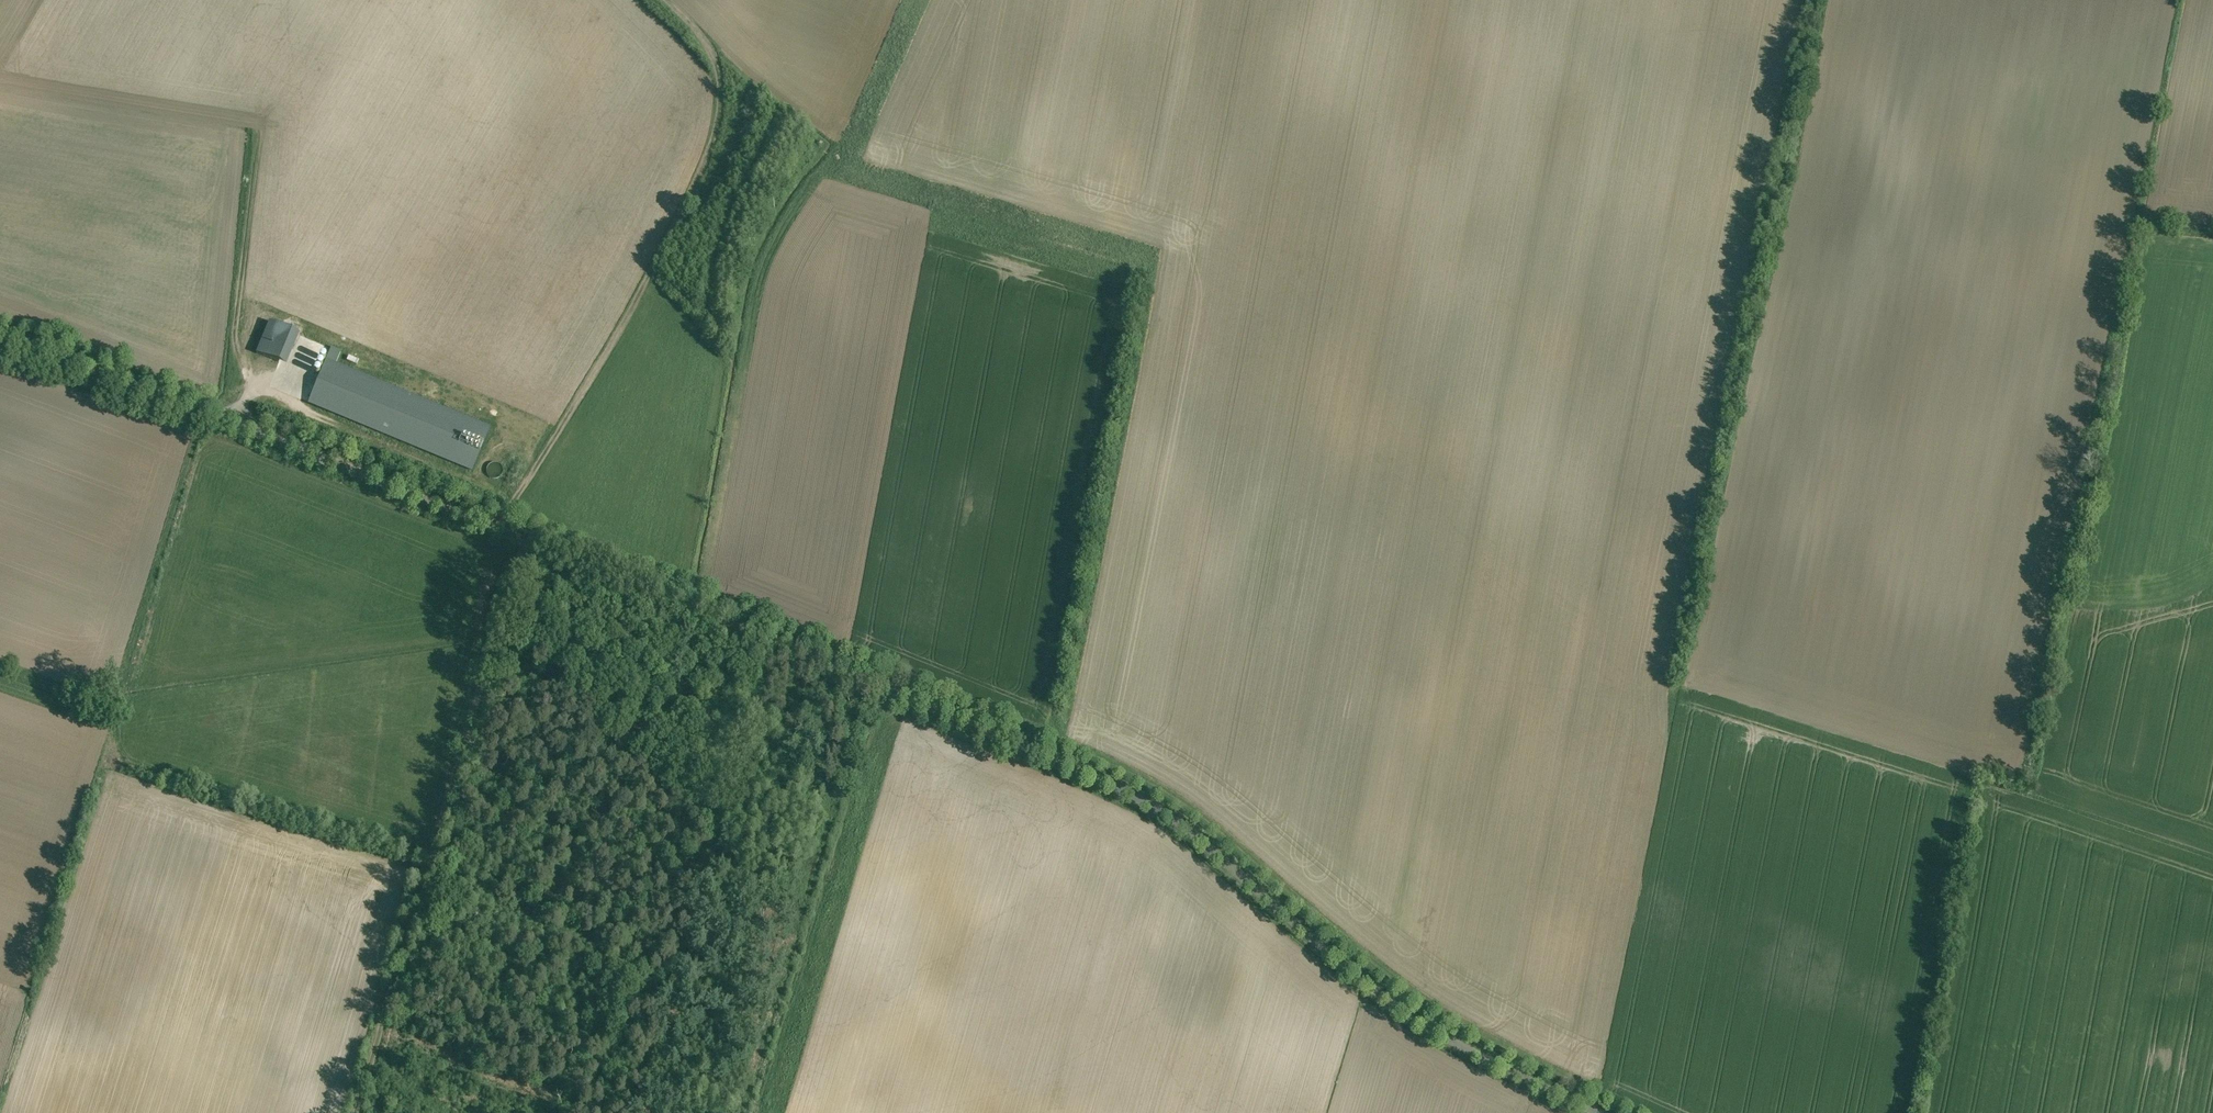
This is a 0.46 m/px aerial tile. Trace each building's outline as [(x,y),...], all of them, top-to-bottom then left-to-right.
[(258,355),(290,364),(299,331),(267,322),(258,355)] [(338,362),(342,350),(331,347),(327,358),(338,362)] [(308,408),(475,468),(492,423),(325,362),(308,408)]
